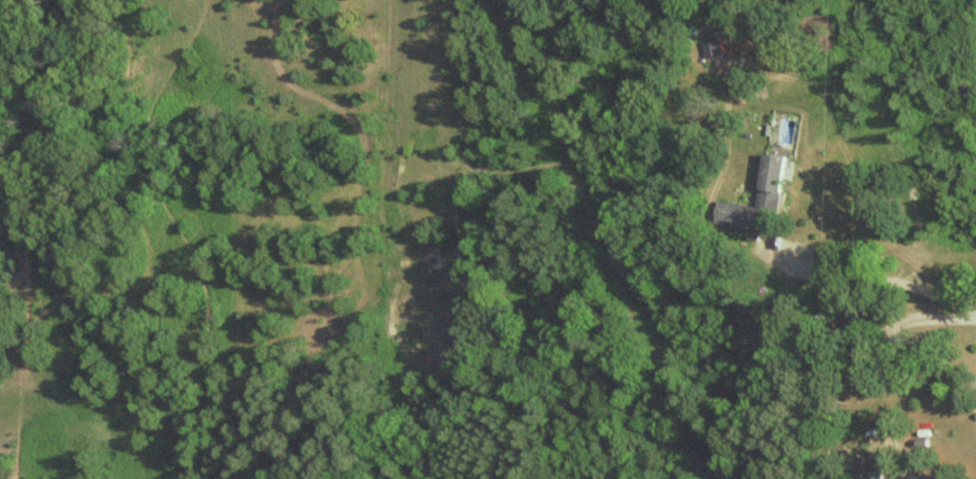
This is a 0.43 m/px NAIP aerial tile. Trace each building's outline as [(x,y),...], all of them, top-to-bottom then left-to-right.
[(704,43),(706,59),(724,57),(722,41),(704,43)] [(760,207),(735,203),(732,226),(781,233),(792,155),(768,152),(760,207)] [(863,472),(863,478),(886,478),(886,471),(863,472)]
